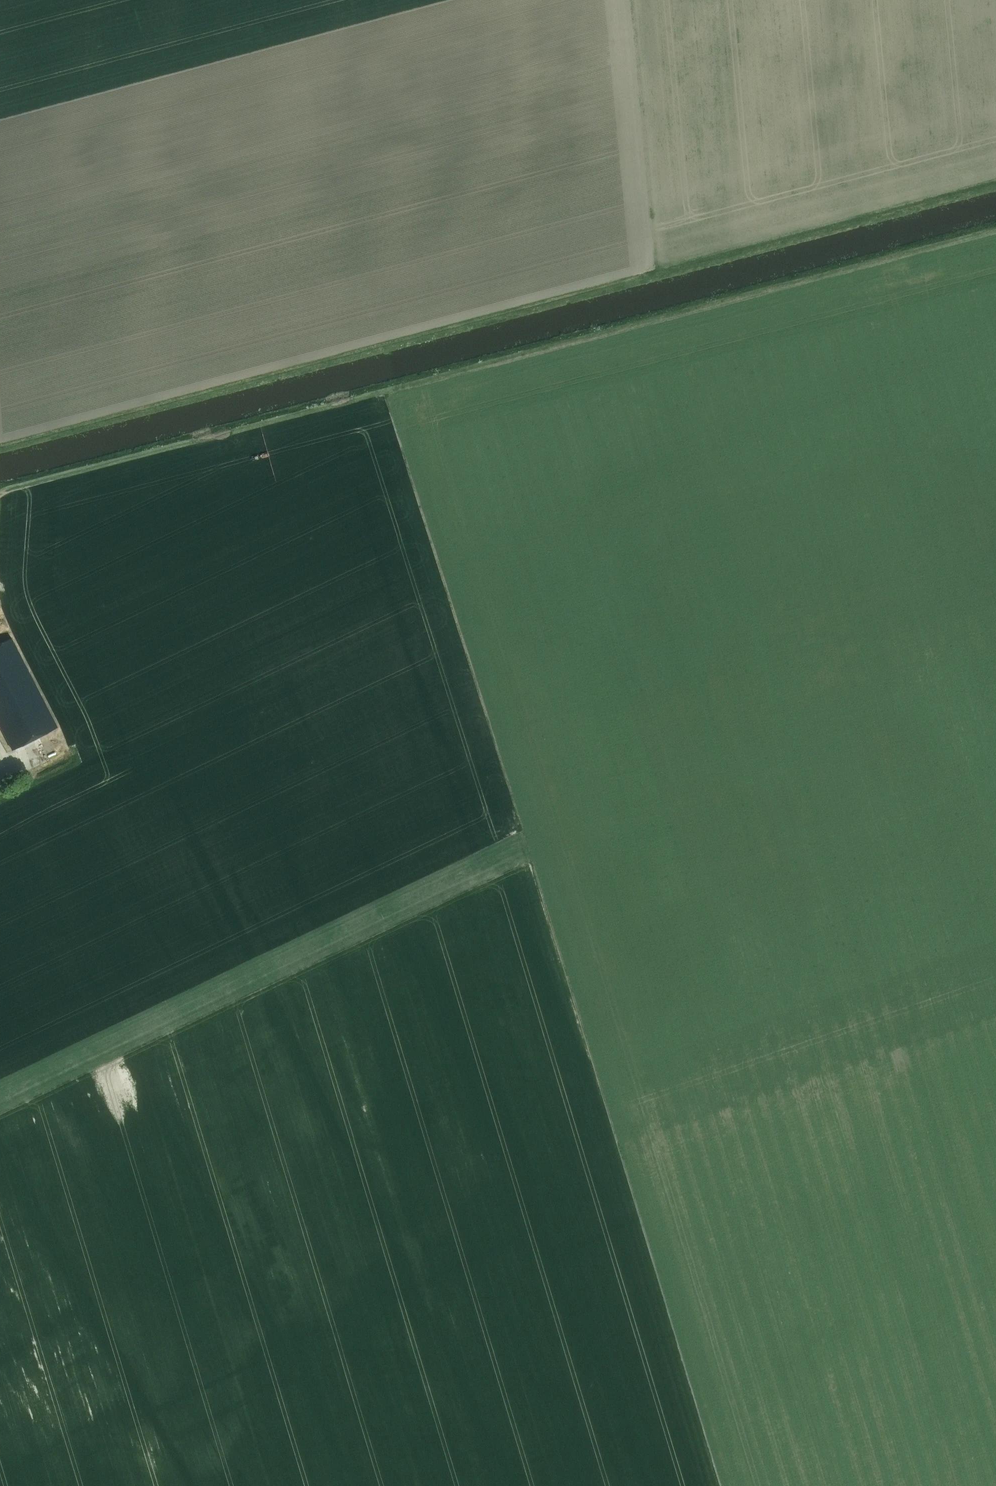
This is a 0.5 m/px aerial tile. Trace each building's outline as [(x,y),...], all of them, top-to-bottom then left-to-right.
[(52,729),(6,643),(0,646),(0,721),(15,749),(52,729)]
